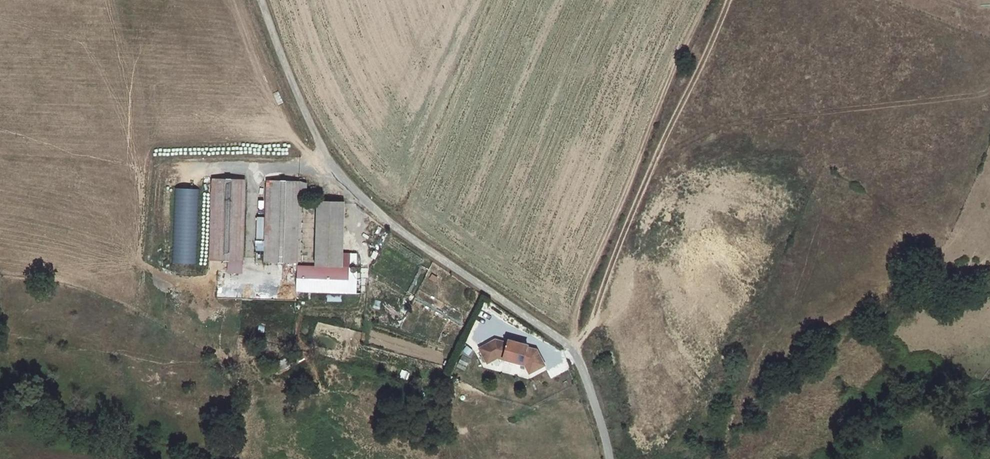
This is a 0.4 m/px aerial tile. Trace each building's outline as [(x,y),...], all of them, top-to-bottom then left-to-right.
[(220,189),(217,269),(250,272),(252,191),(220,189)] [(307,194),(275,192),(272,243),(271,262),(271,273),(303,275),(307,194)] [(350,216),(323,215),(320,278),(347,279),(350,216)] [(264,243),(263,262),(271,262),(272,243),(264,243)] [(354,281),(302,278),(301,304),(352,306),(354,281)] [(511,360),(499,356),(483,365),(491,379),(501,374),(528,382),(532,390),(547,383),(540,368),(531,365),(531,363),(512,357),(511,360)]
